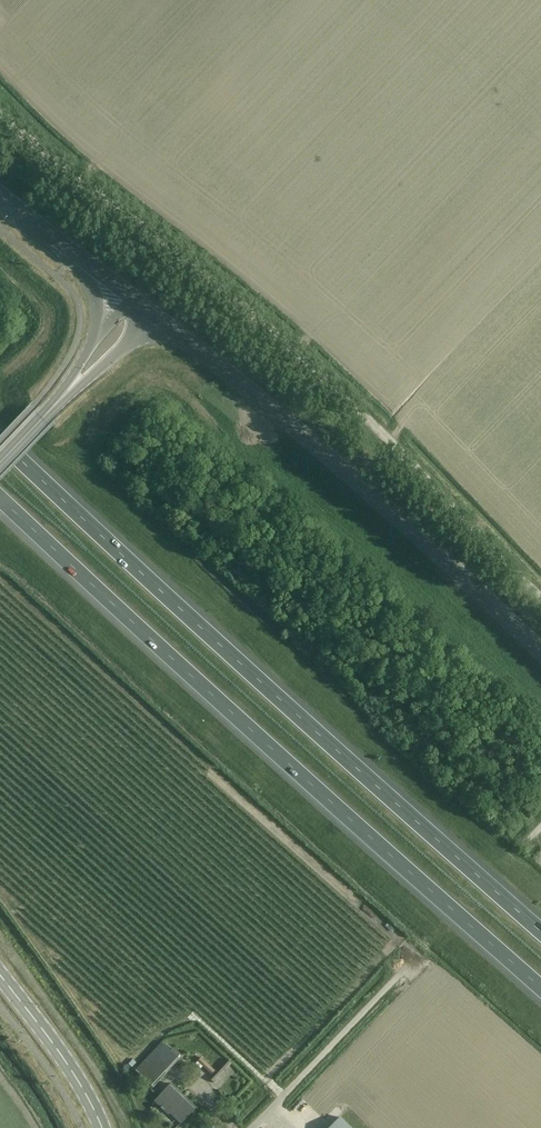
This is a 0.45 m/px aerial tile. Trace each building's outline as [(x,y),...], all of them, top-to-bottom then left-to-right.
[(153,1088),(180,1059),(162,1043),(135,1071),(153,1088)] [(215,1071),(201,1058),(198,1062),(211,1074),(215,1071)] [(228,1060),(211,1079),(215,1083),(232,1064),(228,1060)] [(182,1123),(196,1108),(171,1085),(155,1101),(161,1107),(160,1108),(163,1110),(164,1110),(168,1113),(170,1111),(182,1123)] [(340,1118),(330,1127),(351,1127),(340,1118)]
